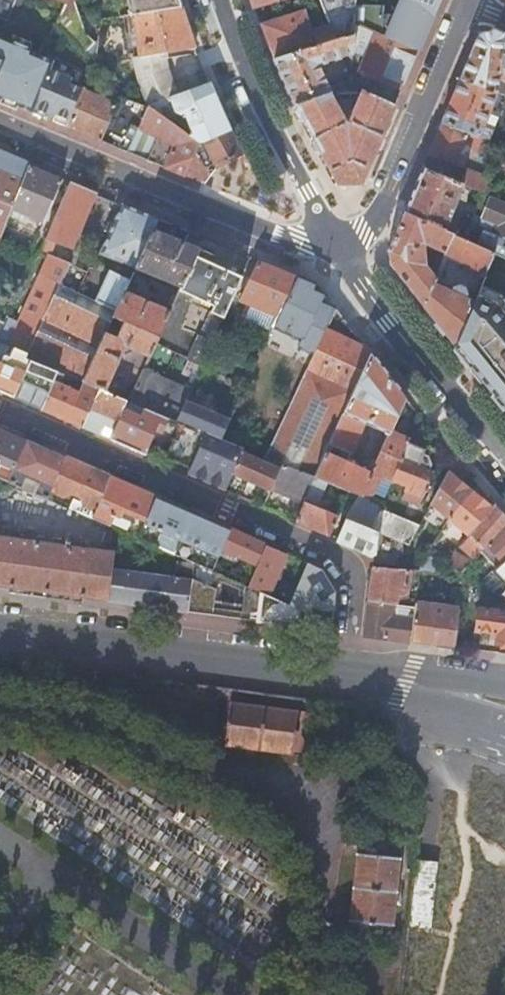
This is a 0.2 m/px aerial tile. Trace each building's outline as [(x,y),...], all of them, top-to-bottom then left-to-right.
[(6,19),(14,0),(0,0),(0,17),(6,19)] [(66,4),(57,26),(83,52),(93,42),(84,33),(74,0),(57,0),(66,4)] [(132,15),(134,14),(181,8),(179,0),(128,0),(129,3),(132,15)] [(256,9),(287,0),(252,0),(256,9)] [(256,9),(259,18),(261,25),(273,59),(312,48),(318,45),(305,11),(293,14),(290,0),(287,0),(256,9)] [(320,0),(290,0),(293,14),(305,11),(318,45),(335,40),(320,0)] [(335,40),(353,34),(354,24),(355,5),(355,0),(320,0),(335,40)] [(440,0),(402,0),(395,16),(383,15),(383,7),(355,5),(354,24),(375,33),(419,51),(431,21),(440,0)] [(140,58),(166,54),(196,50),(194,42),(181,8),(134,14),(140,58)] [(375,33),(354,24),(353,34),(352,53),(365,57),(375,33)] [(495,31),(480,35),(472,52),(461,79),(490,89),(503,94),(504,95),(504,35),(495,31)] [(419,51),(375,33),(365,57),(360,71),(380,80),(403,89),(419,51)] [(353,34),(335,40),(318,45),(312,48),(273,59),(285,83),(296,106),(330,94),(331,94),(348,87),(345,80),(328,85),(321,70),(325,69),(324,64),(352,54),(352,53),(353,34)] [(2,100),(3,97),(18,103),(17,106),(32,113),(34,108),(49,115),(50,112),(53,114),(56,115),(71,121),(84,90),(69,84),(72,79),(64,75),(50,70),(52,66),(54,62),(30,52),(31,49),(30,48),(12,41),(0,36),(0,99),(2,100)] [(14,36),(12,41),(30,48),(32,43),(14,36)] [(166,54),(140,58),(137,58),(141,82),(151,105),(178,96),(169,71),(166,54)] [(64,75),(65,72),(52,66),(50,70),(64,75)] [(490,89),(461,79),(447,111),(442,122),(481,137),(490,140),(500,114),(495,112),(503,94),(490,89)] [(151,105),(149,106),(164,118),(177,114),(178,115),(184,116),(187,115),(190,124),(192,124),(196,134),(191,136),(201,143),(205,142),(231,132),(217,102),(209,84),(178,96),(151,105)] [(119,101),(86,87),(84,90),(71,121),(68,127),(101,141),(105,143),(128,152),(149,106),(133,101),(120,96),(119,101)] [(330,94),(296,106),(309,129),(337,184),(362,185),(385,130),(395,106),(362,92),(349,124),(347,124),(345,124),(330,94)] [(3,97),(2,100),(17,106),(18,103),(3,97)] [(149,106),(128,152),(171,170),(186,177),(196,156),(201,143),(191,136),(164,118),(149,106)] [(56,115),(53,121),(68,127),(71,121),(56,115)] [(490,154),(494,142),(490,140),(481,137),(442,122),(429,153),(445,159),(462,166),(465,160),(462,159),(466,150),(468,151),(470,147),(490,154)] [(213,157),(218,167),(243,157),(233,137),(231,132),(205,142),(213,157)] [(196,156),(186,177),(205,184),(216,169),(205,161),(213,157),(205,142),(201,143),(196,156)] [(0,154),(0,242),(30,166),(0,154)] [(55,177),(30,166),(13,209),(44,222),(62,180),(55,177)] [(464,184),(461,183),(423,168),(413,190),(404,212),(445,230),(464,184)] [(478,190),(485,193),(490,180),(483,177),(466,171),(461,183),(464,184),(478,190)] [(39,253),(42,254),(49,240),(72,249),(96,193),(70,183),(45,238),(43,244),(39,253)] [(490,198),(480,224),(484,226),(476,244),(495,253),(497,254),(504,257),(504,204),(490,198)] [(157,219),(122,204),(111,230),(100,254),(135,269),(152,230),(157,219)] [(30,217),(13,209),(10,217),(27,224),(30,217)] [(453,234),(445,230),(404,212),(388,250),(390,264),(398,274),(423,306),(433,285),(436,278),(425,265),(425,244),(445,254),(453,234)] [(192,247),(152,230),(135,269),(180,288),(198,249),(192,247)] [(484,277),(495,253),(476,244),(459,237),(453,234),(445,254),(481,270),(479,275),(484,277)] [(241,268),(198,249),(180,288),(179,291),(194,298),(213,306),(200,335),(198,334),(187,358),(201,365),(245,269),(241,268)] [(0,336),(0,343),(15,349),(22,352),(29,355),(61,284),(67,270),(69,265),(42,254),(39,253),(36,259),(46,264),(20,324),(7,319),(4,325),(0,336)] [(298,276),(259,260),(250,279),(241,300),(252,305),(279,317),(298,276)] [(27,359),(30,361),(58,373),(65,375),(83,383),(105,333),(112,318),(124,292),(129,280),(109,271),(96,301),(61,284),(29,355),(27,359)] [(279,317),(274,327),(301,340),(298,347),(314,354),(336,307),(327,304),(322,301),(325,294),(314,289),(316,284),(298,276),(279,317)] [(433,285),(423,306),(425,308),(456,347),(473,303),(465,299),(467,294),(464,287),(458,284),(451,288),(449,292),(433,285)] [(480,287),(473,303),(456,347),(466,359),(504,406),(504,301),(500,295),(480,287)] [(170,312),(124,292),(112,318),(123,323),(115,341),(110,339),(111,336),(105,333),(83,383),(84,383),(99,390),(105,392),(124,348),(149,359),(170,312)] [(279,317),(252,305),(246,318),(272,330),(274,327),(279,317)] [(314,354),(265,458),(282,464),(314,478),(315,478),(326,454),(330,444),(371,353),(368,349),(345,319),(336,307),(314,354)] [(9,363),(15,349),(0,343),(0,360),(9,363)] [(0,360),(0,393),(8,396),(14,399),(30,361),(27,359),(29,355),(22,352),(15,349),(9,363),(0,360)] [(377,361),(371,353),(330,444),(351,453),(363,424),(389,435),(391,431),(406,396),(401,391),(394,382),(377,361)] [(30,361),(14,399),(30,405),(42,411),(58,373),(30,361)] [(143,371),(129,402),(145,408),(168,418),(175,421),(176,421),(184,403),(189,392),(144,371),(143,371)] [(58,373),(42,411),(50,414),(83,429),(99,390),(84,383),(79,394),(61,386),(65,375),(58,373)] [(99,390),(83,429),(101,436),(105,425),(109,427),(115,429),(123,412),(127,401),(105,392),(99,390)] [(184,403),(176,421),(183,424),(206,433),(222,440),(228,426),(230,422),(184,403)] [(141,419),(123,412),(115,429),(110,440),(147,456),(147,455),(152,443),(157,431),(162,433),(162,431),(168,418),(145,408),(141,419)] [(206,433),(183,424),(169,457),(180,461),(192,467),(206,433)] [(9,483),(27,442),(0,430),(0,479),(9,483)] [(391,431),(389,435),(371,474),(360,497),(371,501),(381,478),(391,482),(392,479),(408,443),(410,439),(396,433),(391,431)] [(192,467),(189,474),(194,477),(227,490),(234,474),(242,454),(244,449),(222,440),(206,433),(192,467)] [(27,442),(9,483),(21,488),(25,480),(28,477),(37,480),(38,486),(34,494),(47,500),(51,491),(65,458),(45,450),(27,442)] [(423,450),(408,443),(392,479),(407,486),(403,497),(420,504),(433,471),(428,469),(430,463),(429,460),(427,457),(422,455),(423,450)] [(280,470),(242,454),(234,474),(252,482),(271,491),(274,485),(280,470)] [(326,454),(315,478),(352,493),(360,497),(371,474),(326,454)] [(467,471),(455,456),(447,472),(431,503),(452,520),(471,492),(461,484),(459,482),(467,471)] [(65,458),(51,491),(63,496),(72,492),(76,494),(81,496),(84,505),(96,511),(110,478),(103,475),(73,462),(65,458)] [(282,464),(280,470),(274,485),(292,493),(306,499),(314,478),(282,464)] [(96,511),(92,520),(108,526),(114,513),(119,516),(120,516),(122,511),(147,521),(157,498),(119,482),(110,478),(96,511)] [(471,492),(452,520),(470,534),(471,533),(491,508),(482,501),(471,492)] [(371,501),(360,497),(346,519),(371,530),(380,508),(381,506),(371,501)] [(147,521),(145,526),(159,532),(181,541),(193,514),(185,510),(157,498),(147,521)] [(305,503),(297,521),(329,535),(336,516),(305,503)] [(494,504),(491,508),(471,533),(477,541),(468,551),(476,558),(481,552),(485,549),(489,544),(504,527),(504,516),(494,504)] [(419,525),(380,508),(371,530),(378,533),(405,543),(409,545),(414,535),(419,525)] [(119,516),(113,529),(117,530),(139,540),(145,526),(147,521),(122,511),(120,516),(119,516)] [(193,514),(181,541),(219,558),(220,554),(230,530),(224,527),(193,514)] [(371,530),(346,519),(338,538),(365,551),(375,555),(378,533),(371,530)] [(145,526),(139,540),(153,546),(159,532),(145,526)] [(481,552),(496,568),(502,562),(503,561),(504,559),(504,527),(489,544),(485,549),(481,552)] [(239,557),(259,566),(267,546),(258,542),(230,530),(220,554),(238,561),(239,557)] [(405,543),(378,533),(375,555),(375,561),(374,567),(401,569),(405,543)] [(471,533),(470,534),(461,545),(468,551),(477,541),(471,533)] [(99,600),(108,601),(112,571),(114,551),(0,535),(0,586),(99,600)] [(181,541),(175,555),(193,563),(211,571),(213,571),(219,558),(181,541)] [(259,566),(249,587),(270,596),(276,583),(288,555),(267,546),(259,566)] [(455,552),(445,564),(461,574),(472,562),(455,552)] [(213,609),(217,573),(213,571),(211,571),(193,563),(192,575),(191,582),(188,612),(212,615),(233,618),(241,619),(300,627),(306,612),(292,605),(270,596),(249,587),(245,586),(242,612),(213,609)] [(309,565),(292,605),(306,612),(307,612),(309,607),(314,608),(334,610),(335,594),(327,579),(324,573),(323,572),(309,565)] [(401,569),(374,567),(372,583),(369,601),(395,604),(397,593),(404,594),(407,591),(409,570),(401,569)] [(112,571),(108,601),(122,603),(164,609),(188,612),(191,582),(112,571)] [(395,604),(369,601),(365,636),(403,640),(410,641),(411,639),(413,620),(393,618),(395,604)] [(460,610),(415,603),(415,607),(413,620),(411,639),(430,641),(437,642),(437,645),(456,647),(460,610)] [(479,609),(476,631),(493,633),(497,634),(496,643),(504,644),(504,612),(479,609)] [(225,743),(293,753),(299,711),(231,701),(225,743)] [(46,820),(122,855),(124,842),(114,838),(116,819),(93,817),(69,814),(73,778),(36,775),(66,788),(35,786),(36,786),(35,802),(16,800),(46,814),(46,820)] [(393,926),(400,858),(358,852),(351,921),(393,926)] [(417,859),(411,922),(420,923),(432,925),(438,862),(417,859)]
